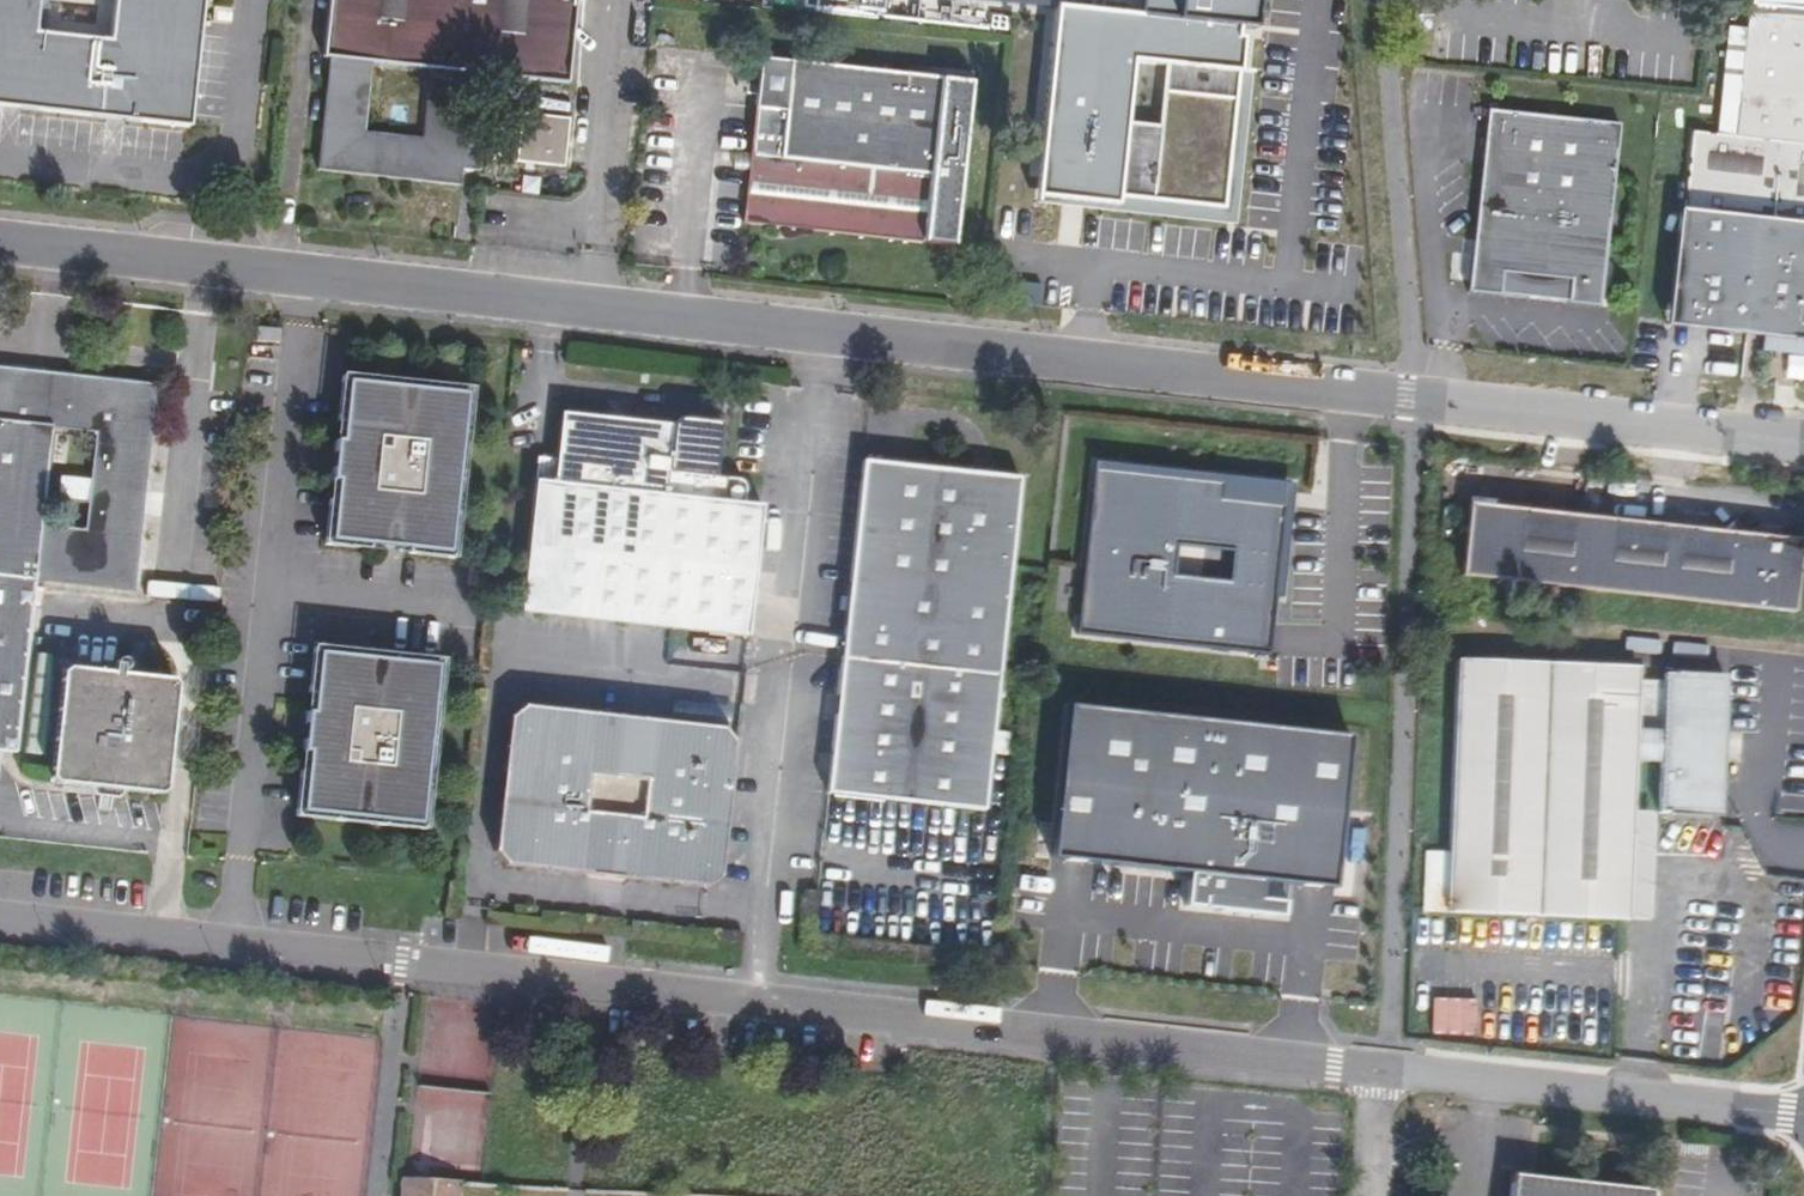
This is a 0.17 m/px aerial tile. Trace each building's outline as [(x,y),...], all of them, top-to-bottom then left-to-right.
[(191,125),(205,0),(0,0),(0,103),(191,125)] [(481,145),(464,144),(472,72),(564,82),(572,0),(330,0),(324,57),(328,57),(316,171),(460,186),(462,169),(478,170),(481,145)] [(1051,6),(1048,42),(1053,49),(1047,53),(1040,167),(1036,202),(1117,213),(1233,228),(1251,74),(1237,73),(1244,27),(1261,28),(1264,0),(999,0),(1051,6)] [(1803,11),(1803,0),(1751,0),(1750,5),(1803,11)] [(1750,5),(1740,100),(1803,108),(1803,11),(1750,5)] [(938,80),(791,65),(787,111),(755,107),(743,225),(923,242),(938,80)] [(1483,110),(1486,79),(1418,73),(1414,107),(1470,114),(1471,108),(1483,110)] [(1740,100),(1723,98),(1719,135),(1695,133),(1686,212),(1674,314),(1740,321),(1749,314),(1764,314),(1764,332),(1803,335),(1803,108),(1740,100)] [(1600,305),(1621,125),(1490,110),(1469,291),(1500,295),(1503,272),(1571,279),(1569,303),(1600,305)] [(562,166),(566,119),(521,116),(517,162),(562,166)] [(1764,332),(1764,314),(1749,314),(1740,321),(1674,314),(1686,212),(1679,211),(1666,325),(1803,340),(1803,335),(1764,332)] [(14,749),(32,578),(130,588),(151,380),(0,365),(0,747),(14,749)] [(468,387),(342,372),(336,418),(343,419),(340,437),(335,436),(331,475),(336,476),(334,498),(328,497),(323,540),(367,545),(368,540),(401,543),(401,550),(448,555),(468,387)] [(671,425),(565,413),(561,452),(556,458),(540,456),(522,611),(746,635),(759,505),(742,503),(744,485),(730,476),(714,475),(719,420),(684,416),(671,425)] [(1285,471),(1087,446),(1064,625),(1262,650),(1285,471)] [(1019,478),(862,460),(825,795),(982,812),(1019,478)] [(1598,487),(1599,468),(1588,469),(1587,485),(1598,487)] [(1463,575),(1794,612),(1801,541),(1469,505),(1463,575)] [(357,647),(312,642),(307,688),(312,688),(309,711),(303,710),(299,744),(304,745),(302,767),(296,767),(291,812),(417,825),(435,656),(393,652),(393,659),(356,655),(357,647)] [(1447,913),(1628,920),(1632,811),(1636,766),(1660,769),(1658,814),(1719,815),(1723,753),(1723,737),(1725,677),(1664,674),(1661,733),(1635,732),(1637,667),(1457,659),(1447,913)] [(165,678),(69,668),(60,676),(47,775),(54,785),(155,794),(163,787),(174,688),(165,678)] [(1347,738),(1067,707),(1050,859),(1330,890),(1347,738)] [(718,731),(526,712),(514,724),(498,854),(514,874),(702,892),(722,877),(735,749),(718,731)] [(1745,738),(1723,737),(1723,753),(1743,755),(1745,738)] [(1632,811),(1628,920),(1650,920),(1653,812),(1632,811)] [(1655,1191),(1513,1174),(1510,1195),(1654,1195),(1655,1191)] [(405,1178),(404,1195),(456,1195),(457,1180),(405,1178)]
